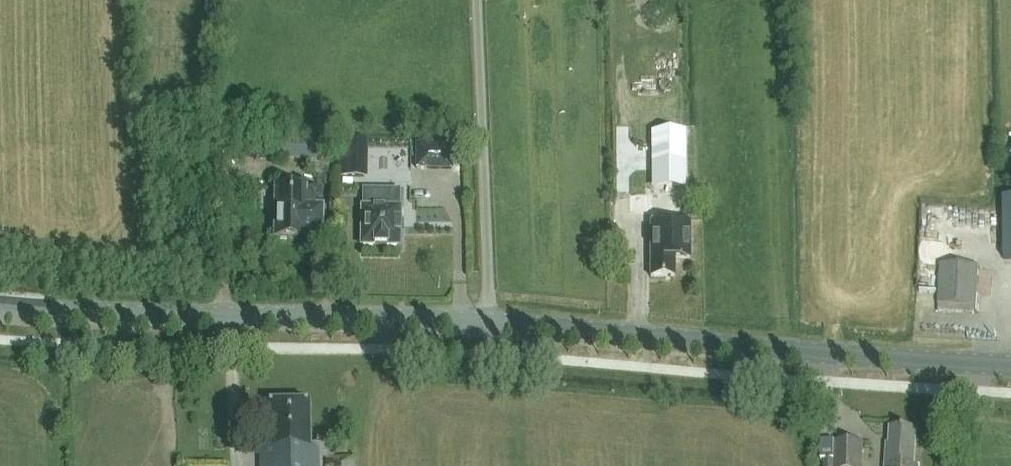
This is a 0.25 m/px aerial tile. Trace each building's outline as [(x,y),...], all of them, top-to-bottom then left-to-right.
[(681,134),(649,134),(650,190),(682,190),(681,134)] [(330,139),(285,137),(284,159),(329,161),(330,139)] [(453,169),(453,144),(416,143),(415,168),(453,169)] [(321,236),(322,208),(321,208),(321,189),(276,187),(274,239),(305,241),(305,236),(321,236)] [(362,207),(361,245),(399,246),(400,208),(399,208),(399,190),(363,190),(363,207),(362,207)] [(1001,197),(1001,257),(1010,257),(1010,197),(1001,197)] [(674,259),(678,259),(690,259),(690,235),(690,220),(650,221),(650,234),(651,277),(674,277),(674,259)] [(975,307),(977,267),(941,265),(939,305),(975,307)] [(355,458),(333,458),(333,437),(318,437),(318,444),(309,444),(309,403),(265,404),(266,450),(260,450),(260,465),(355,465),(355,458)] [(916,430),(890,428),(888,453),(886,452),(885,465),(913,465),(916,430)] [(835,440),(835,443),(822,443),(821,459),(824,459),(824,465),(862,465),(863,441),(835,440)]
